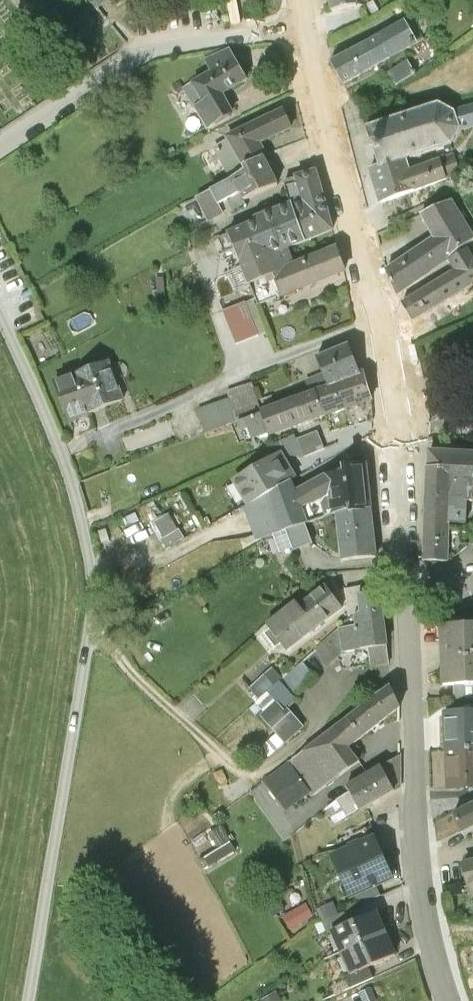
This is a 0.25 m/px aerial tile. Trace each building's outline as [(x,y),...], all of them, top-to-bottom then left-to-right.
[(97,10),(110,0),(89,0),(97,10)] [(332,12),(355,6),(353,0),(330,0),(332,12)] [(409,20),(379,37),(391,58),(421,41),(409,20)] [(391,58),(379,37),(331,63),(343,84),(391,58)] [(249,78),(230,48),(210,60),(215,69),(184,88),(210,130),(232,116),(220,96),(249,78)] [(417,70),(409,58),(389,72),(397,84),(417,70)] [(439,105),(367,126),(379,164),(380,167),(410,158),(452,145),(460,131),(455,113),(439,105)] [(292,125),(283,107),(226,136),(242,167),(264,156),(258,142),(292,125)] [(455,113),(460,131),(472,128),(472,109),(455,113)] [(279,186),(264,156),(242,167),(244,171),(211,187),(219,203),(241,193),(246,202),(279,186)] [(379,164),(371,167),(383,203),(448,181),(447,179),(441,161),(440,156),(412,165),(410,158),(380,167),(379,164)] [(452,157),(441,161),(447,179),(458,176),(452,157)] [(292,200),(229,227),(248,279),(276,269),(274,261),(292,255),(289,247),(334,229),(316,166),(296,171),(298,175),(285,179),(292,200)] [(224,214),(219,203),(211,187),(196,194),(209,221),(224,214)] [(453,199),(422,215),(434,237),(387,269),(386,269),(396,294),(472,241),(472,236),(453,199)] [(276,269),(285,293),(344,269),(333,239),(292,255),(274,261),(276,269)] [(400,303),(411,322),(472,285),(472,251),(471,248),(451,260),(456,270),(400,303)] [(276,269),(248,279),(257,303),(285,293),(276,269)] [(258,335),(245,301),(224,309),(237,343),(258,335)] [(353,341),(319,353),(329,381),(363,369),(353,341)] [(108,362),(55,382),(71,421),(123,401),(108,362)] [(329,381),(316,386),(326,414),(373,398),(363,369),(329,381)] [(229,389),(231,395),(238,414),(261,406),(252,380),(229,389)] [(326,414),(316,386),(261,406),(270,427),(272,433),(326,414)] [(238,414),(231,395),(198,407),(207,431),(240,419),(238,414)] [(270,427),(261,406),(238,414),(240,419),(243,426),(249,424),(253,434),(270,427)] [(324,446),(317,429),(298,438),(294,431),(280,438),(282,442),(286,451),(304,455),(324,446)] [(428,468),(455,469),(454,480),(472,481),(472,451),(429,449),(428,468)] [(282,451),(238,474),(251,500),(295,477),(282,451)] [(335,512),(338,512),(375,508),(369,457),(344,458),(330,468),(335,512)] [(330,468),(297,484),(303,503),(322,496),(327,515),(335,512),(330,468)] [(428,468),(427,518),(449,519),(467,519),(467,499),(472,500),(472,481),(454,480),(455,469),(428,468)] [(297,484),(295,477),(251,500),(265,540),(288,531),(309,523),(303,503),(297,484)] [(375,508),(338,512),(344,560),(379,556),(375,508)] [(183,536),(170,512),(151,523),(165,548),(184,537),(183,536)] [(449,519),(427,518),(425,559),(448,560),(449,519)] [(315,539),(309,523),(288,531),(294,547),(315,539)] [(341,608),(321,584),(264,630),(276,644),(281,640),(289,650),(341,608)] [(383,586),(361,589),(363,606),(358,611),(359,622),(341,626),(345,651),(370,645),(388,641),(383,586)] [(442,624),(444,654),(472,653),(472,623),(442,624)] [(345,651),(341,626),(316,650),(327,668),(345,651)] [(388,641),(370,645),(373,666),(390,664),(388,641)] [(444,654),(445,683),(455,683),(472,682),(472,653),(444,654)] [(317,676),(304,661),(284,679),(260,699),(270,710),(281,700),(285,704),(317,676)] [(260,699),(284,679),(276,669),(252,690),(260,699)] [(390,682),(341,721),(355,738),(400,704),(390,682)] [(455,683),(455,698),(472,698),(472,682),(455,683)] [(285,704),(281,700),(270,710),(264,716),(286,741),(304,724),(285,704)] [(445,707),(447,747),(472,746),(472,706),(445,707)] [(355,738),(341,721),(289,762),(312,791),(315,795),(360,760),(348,745),(355,738)] [(447,747),(449,787),(472,786),(472,746),(447,747)] [(380,767),(394,790),(402,787),(401,757),(380,767)] [(312,791),(289,762),(263,783),(286,811),(312,791)] [(394,790),(380,767),(346,787),(350,793),(359,809),(359,810),(394,790)] [(359,809),(350,793),(328,809),(337,823),(359,809)] [(455,814),(462,830),(472,825),(472,805),(455,814)] [(224,847),(232,842),(222,826),(214,831),(224,847)] [(338,843),(342,851),(370,837),(366,829),(338,843)] [(338,871),(340,875),(385,852),(376,834),(370,837),(342,851),(333,855),(339,866),(338,871)] [(202,859),(207,867),(237,851),(232,842),(224,847),(202,859)] [(385,852),(340,875),(342,879),(346,881),(351,892),(353,891),(375,880),(394,871),(385,852)] [(464,863),(472,899),(472,860),(464,863)] [(375,880),(353,891),(360,904),(381,894),(375,880)] [(318,907),(323,919),(338,913),(333,901),(318,907)] [(312,915),(307,904),(286,915),(292,926),(312,915)] [(386,932),(376,908),(350,918),(333,926),(343,950),(386,932)] [(333,926),(350,918),(346,909),(338,913),(323,919),(316,922),(320,931),(333,926)] [(397,956),(386,932),(343,950),(354,974),(370,967),(397,956)] [(375,978),(370,967),(354,974),(348,977),(352,987),(375,978)] [(278,992),(263,1000),(283,1000),(278,992)]
